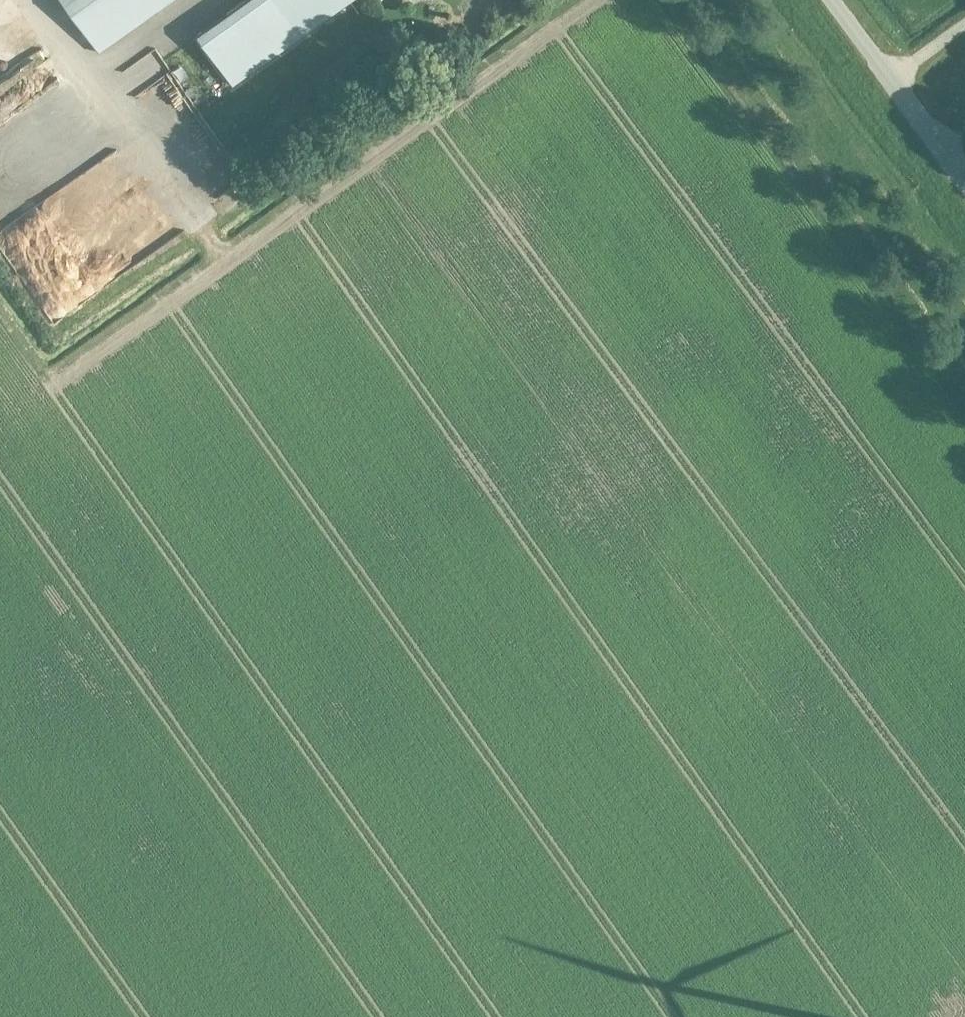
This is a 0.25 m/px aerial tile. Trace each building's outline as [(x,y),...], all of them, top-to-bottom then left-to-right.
[(98,52),(172,0),(62,0),(98,52)] [(290,0),(248,0),(198,35),(232,85),(310,29),(290,0)] [(310,29),(352,0),(290,0),(310,29)] [(110,80),(126,98),(161,66),(145,48),(110,80)]
